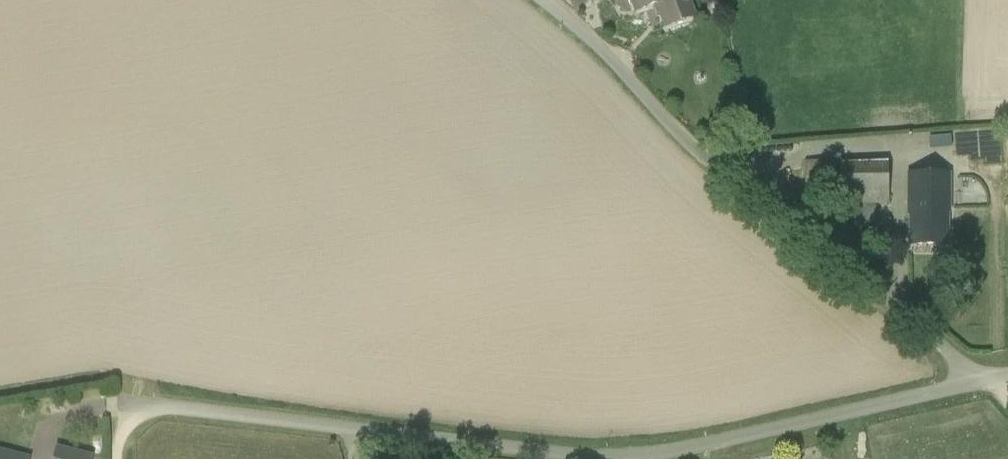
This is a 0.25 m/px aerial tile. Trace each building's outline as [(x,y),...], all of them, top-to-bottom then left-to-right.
[(631,2),(633,3),(636,11),(656,4),(664,28),(696,16),(690,0),(631,0),(631,2)] [(842,161),(804,161),(804,198),(840,197),(840,205),(849,205),(889,204),(889,194),(887,172),(887,163),(842,163),(842,161)] [(946,244),(946,174),(908,174),(908,213),(910,213),(910,244),(946,244)] [(0,449),(0,458),(30,458),(30,456),(0,449)]
